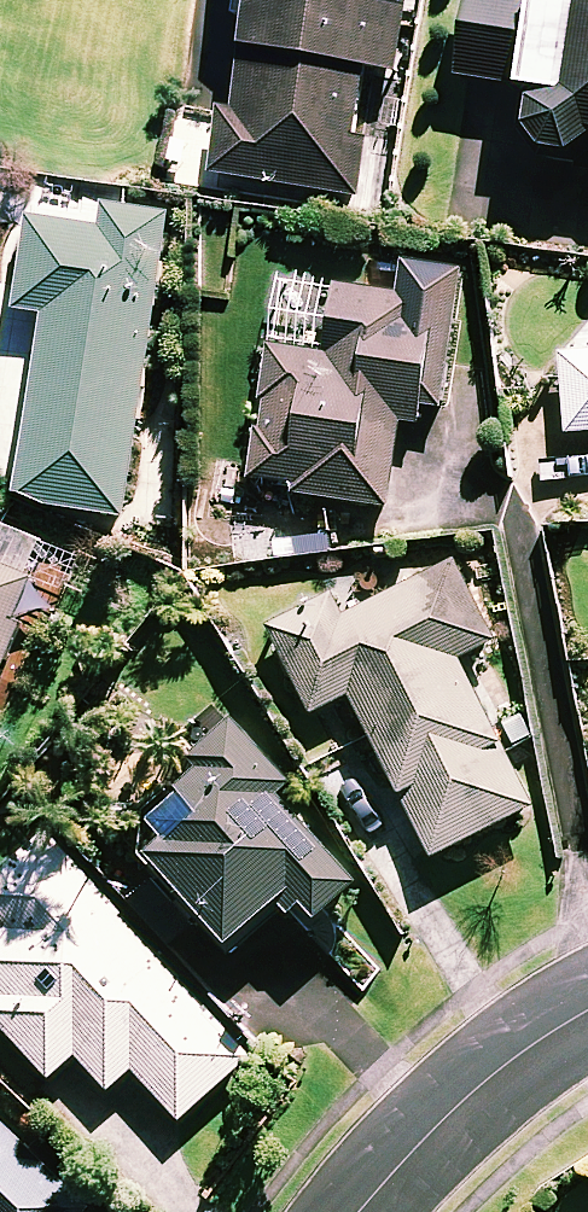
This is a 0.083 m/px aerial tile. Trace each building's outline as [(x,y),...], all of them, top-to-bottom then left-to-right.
[(239,15),(254,17),(241,111),(225,109),(215,176),(355,196),(372,70),(400,74),(411,0),(241,0),(239,15)] [(464,79),(535,90),(525,148),(587,158),(587,0),(477,0),(464,79)] [(170,217),(106,207),(102,230),(32,220),(18,311),(48,315),(20,501),(126,517),(170,217)] [(414,298),(306,285),(298,352),(273,349),(257,492),(393,507),(402,423),(425,425),(427,407),(445,409),(455,320),(412,315),(414,298)] [(564,354),(570,434),(587,433),(587,352),(564,354)] [(0,684),(40,587),(53,556),(0,534),(0,684)] [(499,642),(453,551),(418,568),(423,579),(351,614),(340,592),(271,627),(315,715),(354,696),(435,859),(537,808),(463,660),(499,642)] [(236,946),(283,902),(297,917),(307,908),(320,922),(362,882),(278,792),(290,781),(234,722),(200,753),(207,760),(145,819),(168,844),(154,858),(236,946)] [(51,843),(0,891),(0,920),(11,931),(0,941),(0,988),(9,997),(0,1005),(0,1021),(54,1079),(79,1055),(113,1091),(136,1070),(184,1122),(253,1058),(51,843)] [(91,1209),(0,1121),(0,1211),(88,1211),(91,1209)]
